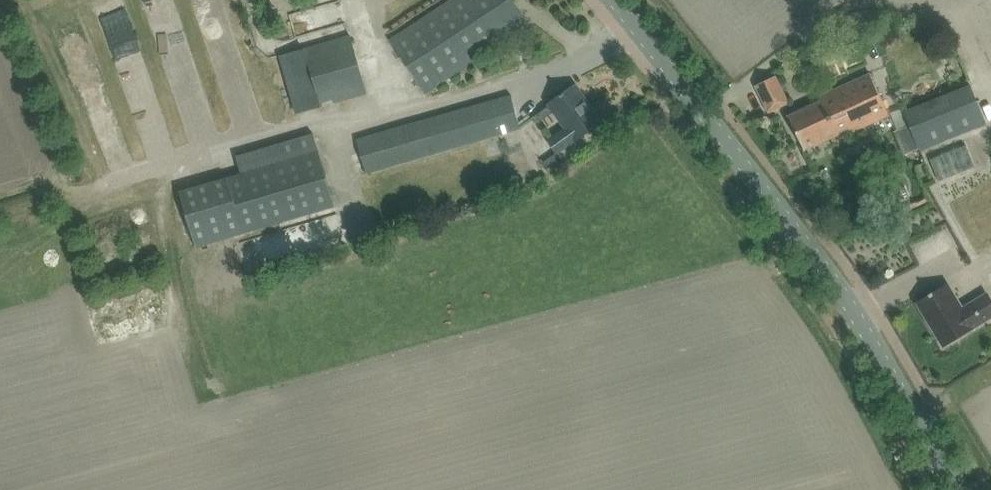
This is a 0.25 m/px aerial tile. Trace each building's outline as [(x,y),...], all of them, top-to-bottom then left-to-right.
[(341,14),(355,10),(352,0),(337,0),(341,14)] [(425,92),(529,24),(514,0),(450,0),(390,39),(425,92)] [(280,55),(296,114),(367,94),(350,35),(280,55)] [(174,109),(152,54),(133,61),(154,116),(174,109)] [(110,62),(87,67),(92,88),(115,83),(110,62)] [(211,65),(183,71),(188,96),(206,92),(208,102),(197,105),(198,111),(220,106),(211,65)] [(805,149),(851,126),(854,131),(889,116),(870,72),(819,95),(821,100),(789,116),(805,149)] [(768,111),(789,102),(778,77),(756,87),(768,111)] [(561,95),(549,104),(566,128),(548,141),(557,153),(601,121),(576,85),(564,93),(563,92),(560,94),(561,95)] [(920,150),(987,123),(971,85),(904,112),(910,125),(895,131),(904,154),(919,148),(920,150)] [(511,95),(358,140),(368,173),(521,129),(511,95)] [(180,190),(197,248),(336,206),(314,133),(237,156),(242,172),(180,190)] [(557,153),(541,165),(546,171),(561,159),(557,153)] [(949,212),(972,253),(990,243),(990,189),(949,212)] [(984,321),(990,317),(990,297),(988,293),(963,308),(948,284),(918,302),(918,303),(921,301),(933,321),(930,322),(944,345),(984,321)]
